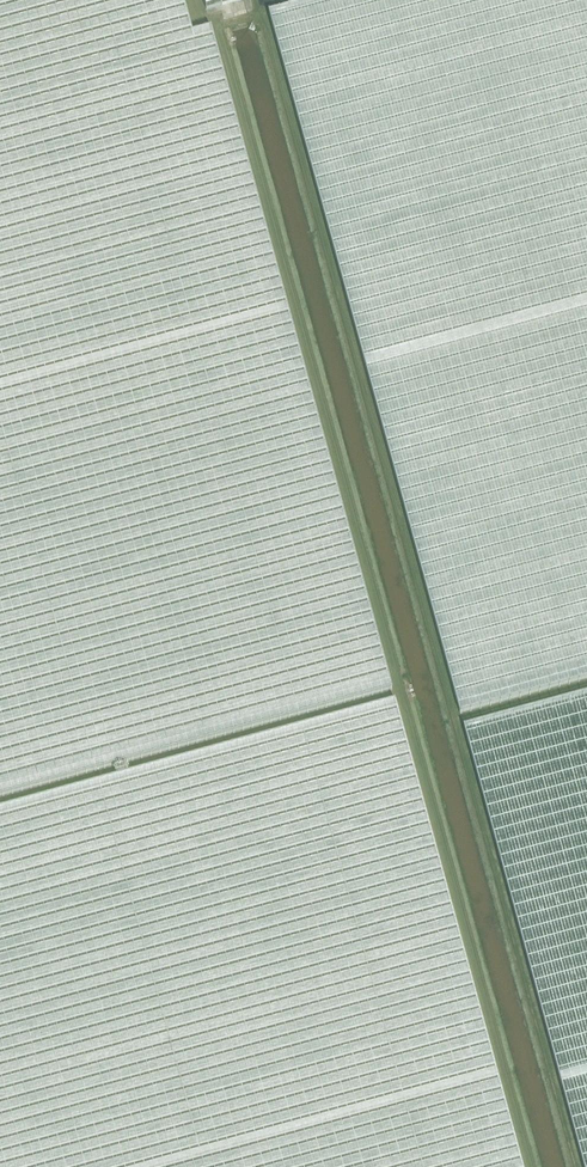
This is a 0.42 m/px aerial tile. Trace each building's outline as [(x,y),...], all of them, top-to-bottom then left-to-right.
[(392,689),(211,28),(193,33),(183,0),(0,0),(0,796),(392,689)] [(206,10),(240,0),(203,0),(206,10)] [(268,12),(460,713),(586,678),(586,0),(314,0),(268,12)] [(463,727),(583,1166),(586,1166),(586,693),(463,727)] [(395,701),(0,809),(0,1166),(523,1166),(395,701)]
